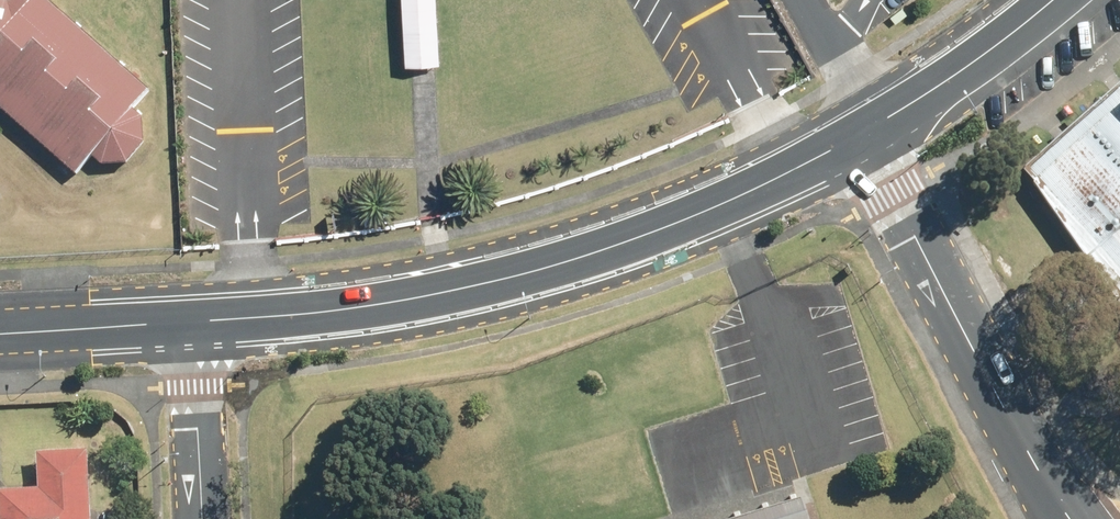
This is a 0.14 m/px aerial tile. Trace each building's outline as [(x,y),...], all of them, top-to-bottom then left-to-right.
[(81,173),(96,156),(104,163),(131,161),(148,141),(146,116),(138,109),(155,88),(48,0),(0,0),(0,102),(81,173)] [(411,62),(444,61),(441,0),(409,0),(411,62)] [(1119,310),(1119,87),(1029,167),(1119,310)] [(97,510),(98,510),(96,487),(93,448),(40,451),(43,488),(1,490),(2,518),(97,518),(97,510)] [(724,518),(813,518),(805,494),(724,518)]
